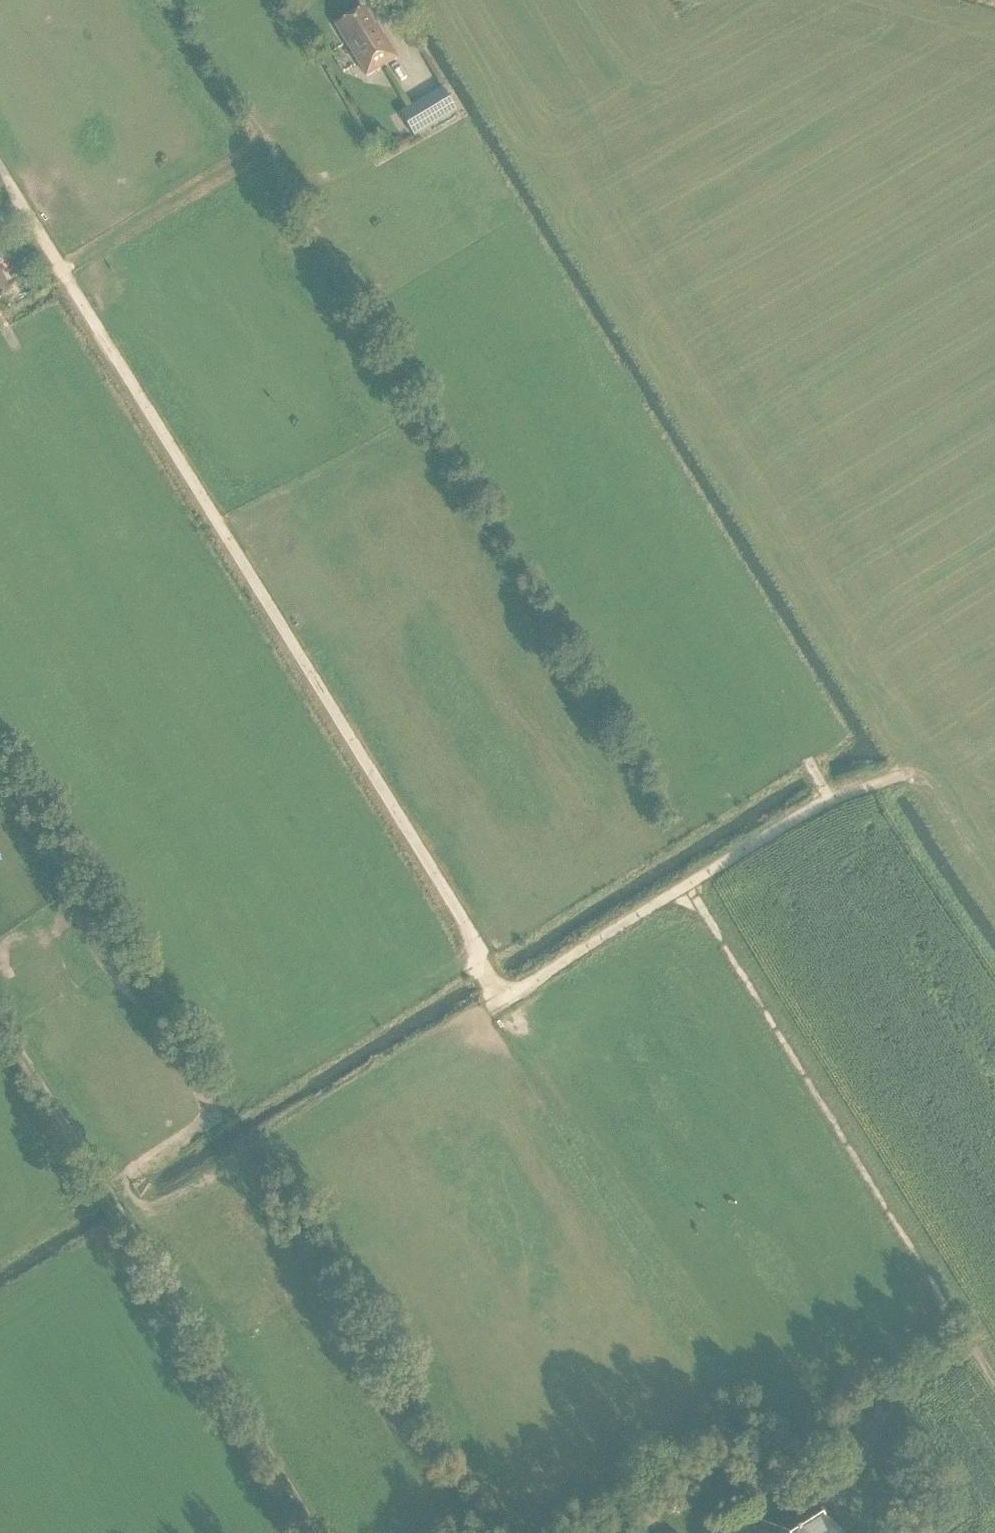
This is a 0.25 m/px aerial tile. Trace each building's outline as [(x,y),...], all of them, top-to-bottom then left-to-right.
[(348,16),(367,0),(347,0),(339,6),(348,16)] [(365,7),(342,21),(335,26),(367,75),(396,57),(365,7)] [(443,87),(411,107),(401,112),(416,136),(457,111),(443,87)] [(762,1532),(847,1532),(817,1484),(760,1520),(767,1530),(762,1532)]
